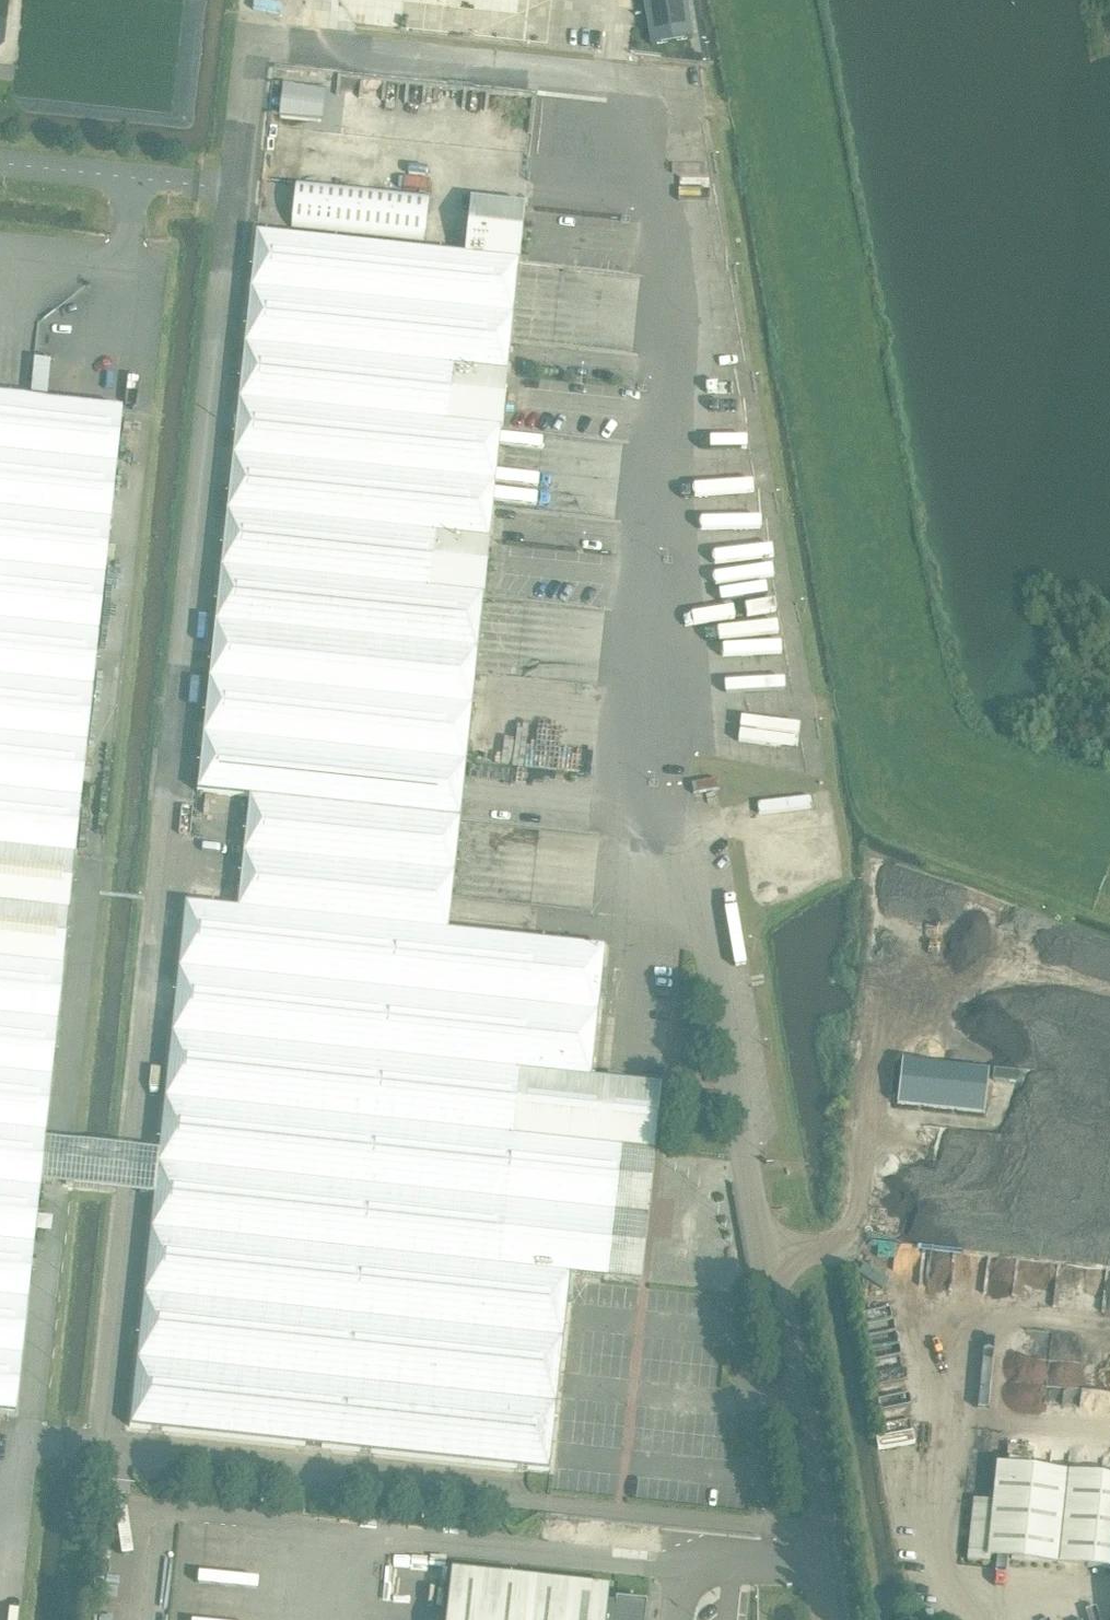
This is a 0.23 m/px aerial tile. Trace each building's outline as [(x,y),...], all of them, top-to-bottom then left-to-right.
[(651,46),(692,40),(685,0),(643,0),(651,46)] [(428,195),(296,181),(291,229),(423,243),(428,195)] [(256,233),(205,715),(468,742),(476,673),(458,671),(466,595),(483,597),(493,506),(476,504),(484,427),(501,429),(510,339),(493,337),(501,260),(519,263),(525,205),(471,199),(465,255),(256,233)] [(40,1184),(45,1143),(122,411),(29,401),(0,398),(0,1414),(16,1416),(40,1190),(40,1184)] [(197,791),(249,796),(460,819),(468,742),(205,715),(197,791)] [(104,1146),(99,1190),(154,1195),(129,1428),(549,1472),(570,1275),(605,1279),(640,1283),(654,1153),(661,1086),(591,1078),(604,947),(448,930),(460,819),(249,796),(237,907),(185,902),(159,1152),(104,1146)] [(897,1105),(984,1114),(989,1070),(902,1061),(897,1105)] [(161,1153),(45,1143),(40,1190),(157,1201),(161,1153)] [(967,1561),(989,1564),(989,1557),(1109,1570),(1109,1478),(997,1467),(994,1503),(973,1501),(967,1561)] [(608,1588),(451,1571),(446,1619),(644,1619),(646,1605),(607,1601),(608,1588)]
